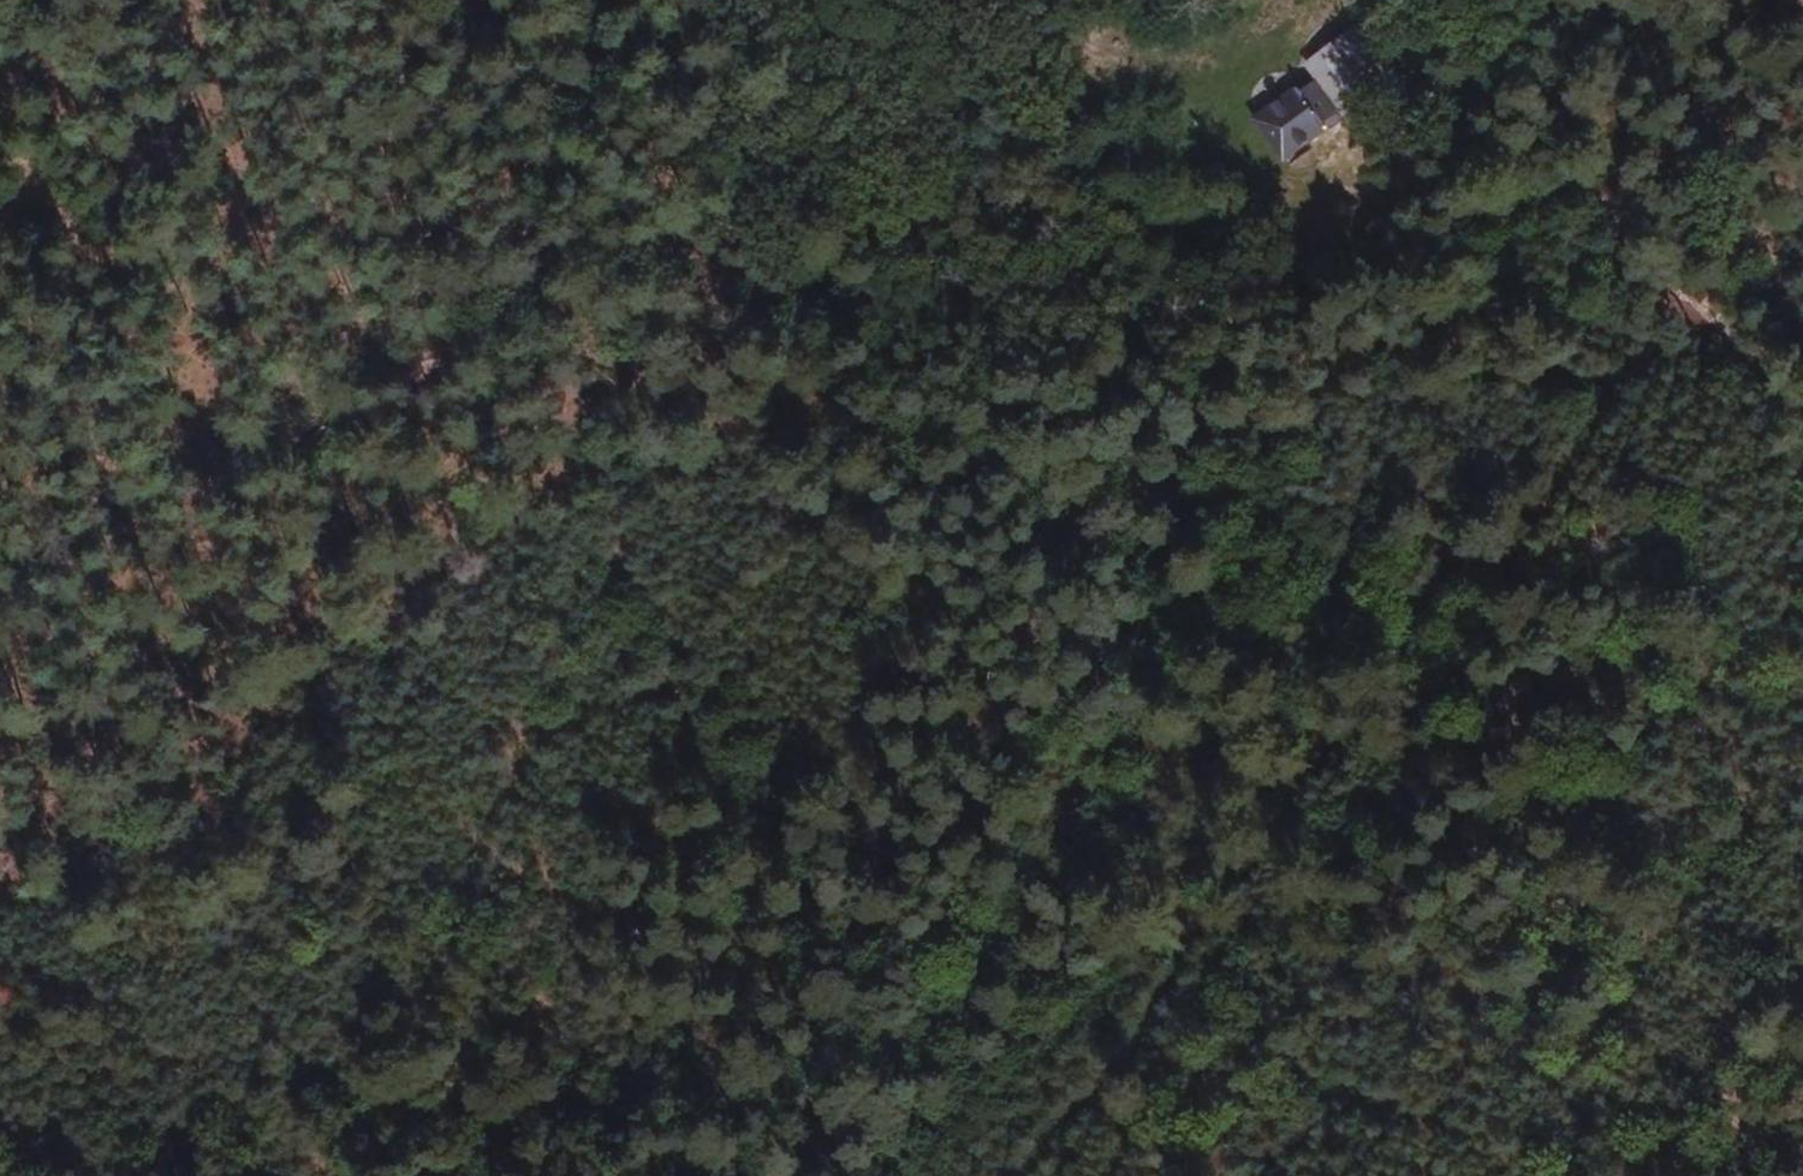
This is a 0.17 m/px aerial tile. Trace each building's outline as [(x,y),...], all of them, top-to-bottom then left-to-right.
[(1328,143),(1323,133),(1341,124),(1322,93),(1303,103),(1299,97),(1257,121),(1285,166),(1328,143)]
